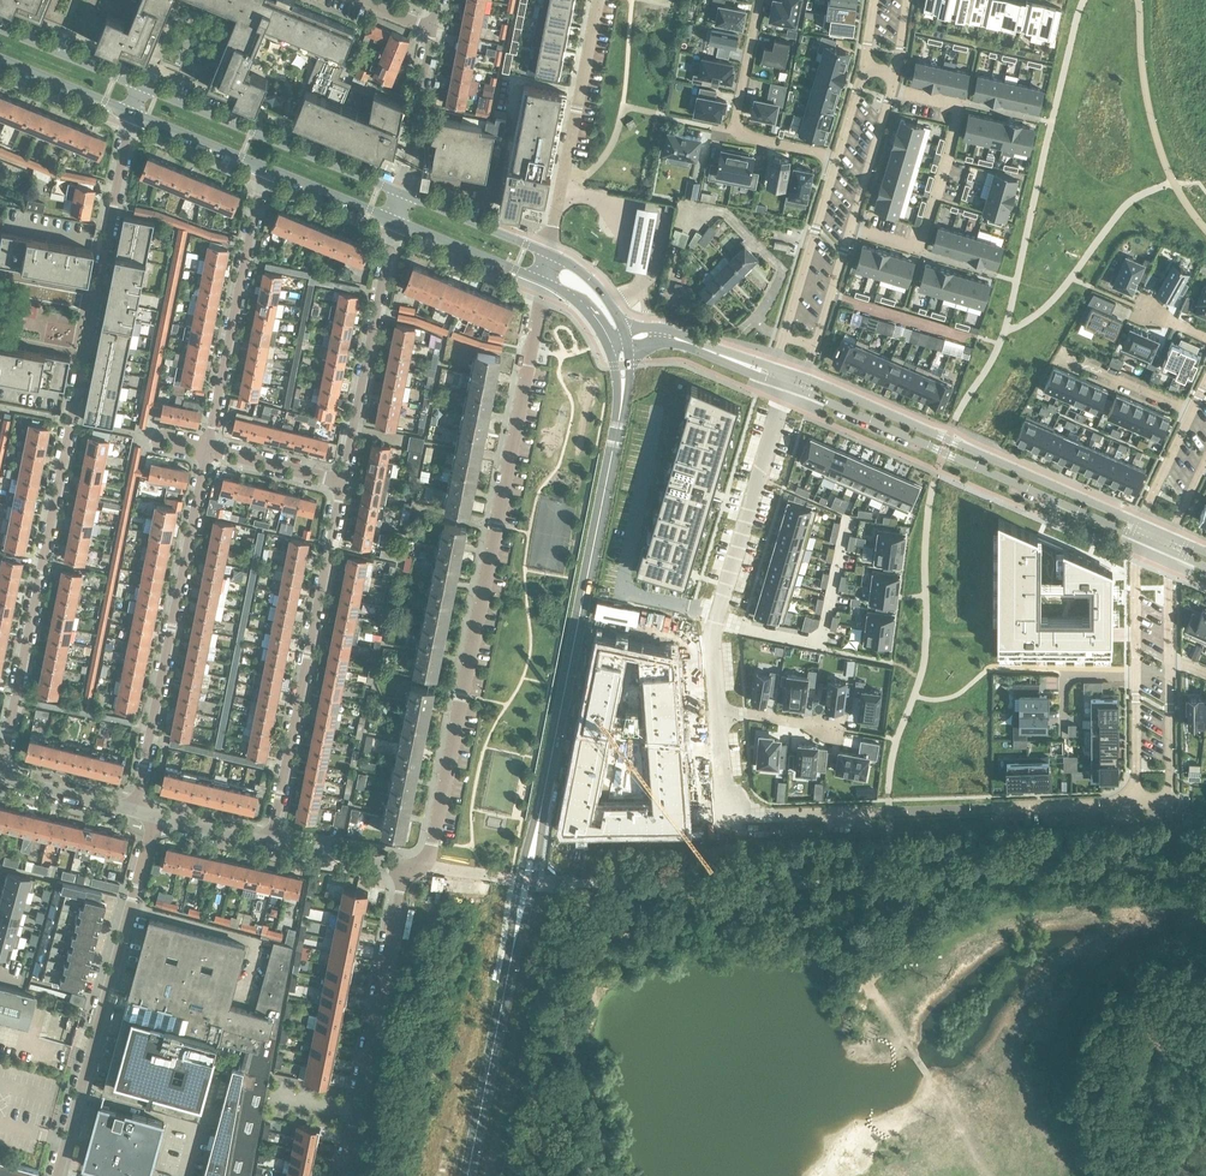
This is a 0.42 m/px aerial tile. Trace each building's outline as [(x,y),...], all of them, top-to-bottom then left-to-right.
[(43,17),(43,16),(50,0),(2,0),(43,17)] [(130,23),(125,21),(108,14),(98,39),(148,60),(150,54),(152,51),(151,50),(147,49),(150,42),(154,44),(158,35),(157,35),(154,33),(156,27),(160,28),(161,29),(164,19),(160,18),(166,4),(169,5),(170,6),(172,0),(140,0),(130,23)] [(226,8),(238,13),(231,30),(232,31),(235,32),(229,46),(225,44),(221,54),(225,55),(223,62),(219,60),(215,69),(219,71),(216,77),(212,75),(209,84),(208,85),(258,105),(269,79),(248,71),(247,71),(246,71),(266,24),(328,50),(325,58),(318,55),(308,80),(313,82),(310,89),(307,88),(294,120),(382,156),(386,147),(394,150),(395,151),(405,103),(375,91),(375,92),(339,77),(344,66),(339,64),(343,56),(344,57),(356,29),(293,3),(295,0),(207,0),(226,8)] [(483,12),(486,0),(468,0),(466,9),(483,12)] [(543,5),(572,11),(574,3),(573,3),(573,0),(544,0),(543,5)] [(712,3),(719,5),(716,22),(728,24),(743,27),(744,18),(746,12),(746,10),(736,8),(729,6),(724,5),(725,0),(713,0),(712,3)] [(770,19),(783,21),(786,22),(795,24),(796,24),(796,23),(797,19),(801,0),(774,0),(770,19)] [(826,13),(854,17),(856,3),(835,0),(829,0),(827,13),(826,13)] [(924,9),(938,12),(941,0),(926,0),(924,9)] [(938,12),(950,15),(954,0),(941,0),(938,12)] [(950,15),(964,18),(968,0),(954,0),(950,15)] [(964,18),(981,22),(986,0),(968,0),(964,18)] [(981,22),(1001,26),(1007,0),(986,0),(981,22)] [(1001,26),(1020,30),(1027,2),(1026,2),(1017,0),(1007,0),(1001,26)] [(1020,30),(1032,33),(1030,40),(1036,41),(1044,4),(1028,0),(1027,0),(1026,2),(1027,2),(1020,30)] [(541,4),(538,18),(569,24),(570,19),(572,11),(543,5),(541,4)] [(1044,4),(1036,41),(1042,43),(1043,36),(1054,38),(1061,9),(1061,8),(1044,4)] [(466,9),(463,22),(480,26),(483,12),(466,9)] [(826,13),(825,25),(829,29),(830,29),(830,31),(839,33),(844,33),(844,31),(853,32),(855,17),(854,17),(826,13)] [(569,24),(538,18),(535,30),(567,37),(569,28),(568,28),(569,24)] [(463,22),(461,36),(478,39),(480,26),(463,22)] [(370,24),(366,34),(373,37),(375,37),(374,40),(386,45),(383,53),(401,60),(405,50),(410,38),(392,31),(391,32),(370,24)] [(712,29),(709,42),(719,44),(717,55),(729,57),(731,47),(736,47),(739,34),(712,29)] [(567,37),(535,30),(533,44),(536,44),(564,49),(564,45),(565,45),(567,37)] [(960,35),(959,40),(976,44),(977,39),(960,35)] [(475,53),(478,39),(461,36),(458,49),(475,53)] [(822,36),(818,50),(824,52),(821,61),(846,68),(847,68),(845,67),(849,52),(842,50),(838,48),(834,47),(836,40),(822,36)] [(765,46),(762,60),(785,65),(790,41),(775,38),(773,47),(765,46)] [(536,44),(533,56),(562,62),(563,54),(564,49),(536,44)] [(458,49),(455,62),(472,66),(475,53),(458,49)] [(370,68),(369,71),(371,72),(371,73),(374,74),(374,75),(377,77),(376,80),(386,84),(387,81),(392,83),(396,71),(400,63),(401,60),(383,53),(377,51),(373,61),(370,68)] [(533,56),(530,55),(527,72),(541,75),(541,72),(559,75),(559,70),(560,70),(562,62),(533,56)] [(694,73),(693,81),(702,83),(712,85),(713,78),(732,81),(732,79),(734,72),(734,70),(733,70),(732,70),(732,69),(733,64),(733,63),(723,61),(709,59),(702,57),(699,74),(694,73)] [(821,61),(817,75),(842,82),(846,68),(821,61)] [(917,61),(912,81),(925,84),(925,85),(930,64),(917,61)] [(455,62),(453,76),(470,79),(472,66),(455,62)] [(511,63),(504,62),(502,71),(509,73),(511,63)] [(930,64),(925,85),(938,88),(943,67),(930,64)] [(943,67),(938,88),(939,87),(951,90),(955,69),(943,67)] [(360,68),(357,76),(368,80),(371,73),(371,72),(369,71),(360,68)] [(955,69),(951,90),(964,93),(969,72),(955,69)] [(1004,80),(1000,101),(1000,102),(1000,101),(1012,104),(1017,83),(1019,76),(1006,73),(1004,80)] [(813,88),(813,89),(836,95),(840,82),(842,83),(842,82),(817,75),(813,88)] [(978,75),(974,95),(986,98),(987,99),(991,78),(978,75)] [(450,89),(467,93),(470,79),(453,76),(450,89)] [(991,78),(987,99),(1000,101),(1004,80),(991,78)] [(526,187),(548,191),(569,89),(526,80),(501,202),(522,206),(526,187)] [(753,104),(751,114),(775,119),(778,104),(783,105),(787,85),(771,82),(767,101),(756,99),(754,105),(753,104)] [(1017,83),(1012,104),(1025,106),(1030,86),(1017,83)] [(1030,86),(1025,106),(1038,109),(1043,89),(1030,86)] [(697,99),(695,113),(721,118),(722,109),(725,110),(727,101),(723,100),(720,99),(715,98),(716,91),(701,87),(699,95),(698,95),(697,99)] [(464,106),(467,93),(450,89),(449,95),(448,95),(447,100),(448,101),(447,103),(464,106)] [(813,89),(809,102),(834,110),(834,109),(832,109),(836,95),(813,89)] [(2,96),(2,95),(0,94),(0,115),(7,118),(14,101),(2,96)] [(28,127),(37,130),(44,113),(32,108),(32,107),(31,107),(27,105),(26,105),(26,106),(14,101),(7,118),(15,121),(13,126),(26,131),(28,127)] [(802,115),(830,124),(832,118),(834,110),(809,102),(805,116),(802,115)] [(58,139),(67,142),(73,125),(62,120),(62,119),(61,119),(57,117),(56,117),(56,118),(44,113),(37,130),(46,134),(44,139),(56,144),(58,139)] [(969,113),(964,137),(977,140),(983,116),(969,113)] [(797,133),(807,136),(808,134),(823,139),(825,133),(827,134),(830,124),(802,115),(797,133)] [(458,176),(459,171),(487,176),(487,174),(496,176),(502,146),(493,145),(495,134),(495,133),(495,131),(504,133),(506,118),(496,116),(495,121),(494,120),(487,119),(485,129),(481,128),(482,125),(440,117),(432,137),(438,139),(438,140),(437,139),(434,156),(435,156),(431,172),(440,173),(458,176)] [(983,116),(977,140),(990,142),(995,119),(983,116)] [(626,122),(630,128),(634,126),(637,124),(634,118),(626,122)] [(897,132),(920,139),(927,141),(931,128),(924,126),(901,119),(898,132),(897,132)] [(995,119),(990,142),(1003,145),(1008,121),(1007,122),(995,119)] [(1008,121),(1003,145),(1016,148),(1021,124),(1008,121)] [(1016,148),(1014,156),(1027,158),(1029,151),(1034,128),(1021,125),(1021,124),(1016,148)] [(88,153),(96,157),(104,138),(92,133),(92,132),(91,131),(87,130),(86,129),(85,130),(73,125),(67,142),(75,146),(73,151),(87,157),(88,153)] [(668,131),(664,152),(697,158),(701,138),(668,131)] [(897,132),(893,145),(916,152),(923,154),(927,141),(920,139),(897,132)] [(894,145),(890,157),(913,164),(916,152),(893,145),(894,145)] [(13,152),(5,149),(3,154),(11,157),(13,152)] [(712,164),(709,178),(732,182),(738,151),(728,149),(727,151),(721,149),(719,161),(718,165),(712,164)] [(738,151),(732,182),(741,184),(755,187),(757,177),(758,173),(751,172),(754,160),(754,156),(748,155),(749,153),(738,151)] [(13,152),(11,157),(19,161),(21,156),(13,152)] [(988,152),(986,159),(993,161),(994,156),(992,153),(988,152)] [(773,155),(768,181),(786,185),(790,164),(790,161),(791,159),(780,156),(773,155)] [(29,159),(21,156),(19,161),(27,164),(29,159)] [(163,184),(172,188),(179,169),(168,164),(168,163),(167,163),(163,161),(162,160),(161,161),(149,156),(141,175),(150,179),(149,181),(162,187),(163,184)] [(890,157),(886,170),(909,176),(913,164),(890,157)] [(35,167),(37,162),(29,159),(27,164),(35,167)] [(45,165),(37,162),(35,167),(42,171),(45,165)] [(53,169),(45,165),(42,171),(51,175),(53,169)] [(49,182),(51,175),(42,171),(35,167),(33,175),(49,182)] [(786,195),(785,203),(790,204),(791,196),(806,199),(806,200),(807,200),(808,199),(810,188),(810,187),(811,183),(811,182),(813,171),(813,170),(812,170),(805,169),(796,167),(794,167),(789,196),(786,195)] [(193,196),(201,200),(209,181),(197,176),(197,175),(192,173),(191,173),(179,169),(172,188),(180,191),(179,194),(192,199),(193,196)] [(882,181),(882,182),(905,189),(912,191),(916,178),(909,176),(886,170),(883,182),(882,181)] [(995,172),(991,185),(1014,192),(1014,191),(1017,179),(995,172)] [(222,209),(232,212),(239,193),(227,188),(227,187),(222,185),(221,186),(209,181),(201,200),(209,203),(208,206),(221,212),(222,209)] [(688,181),(685,196),(697,198),(700,184),(688,181)] [(882,182),(878,194),(902,201),(905,189),(882,182)] [(66,197),(73,199),(91,202),(93,188),(76,185),(68,183),(66,197)] [(991,185),(987,198),(1010,205),(1014,192),(991,185)] [(52,199),(64,201),(65,195),(51,192),(50,196),(52,196),(52,199)] [(879,195),(875,207),(898,214),(904,216),(908,203),(902,201),(878,194),(878,195),(879,195)] [(987,198),(983,211),(1006,217),(1010,205),(987,198)] [(28,199),(26,209),(43,212),(44,202),(28,199)] [(88,216),(91,202),(73,199),(70,213),(88,216)] [(756,204),(755,211),(765,213),(766,206),(756,204)] [(660,211),(638,207),(627,269),(649,273),(660,211)] [(309,222),(290,214),(279,210),(272,229),(302,241),(309,222)] [(155,221),(125,215),(122,229),(152,235),(155,221)] [(190,229),(192,224),(184,221),(182,226),(187,228),(190,229)] [(340,234),(309,222),(302,241),(332,253),(340,234)] [(199,227),(192,224),(190,229),(197,232),(199,227)] [(939,226),(933,246),(946,250),(952,230),(939,226)] [(205,235),(207,230),(199,227),(197,232),(205,235)] [(710,227),(699,241),(705,245),(709,239),(716,231),(710,227)] [(119,242),(150,248),(152,235),(122,229),(119,242)] [(952,230),(946,250),(958,254),(964,234),(952,230)] [(1,232),(0,235),(0,264),(86,280),(91,249),(1,232)] [(332,253),(362,265),(370,247),(340,234),(332,253)] [(964,234),(958,254),(970,257),(970,258),(977,237),(964,234)] [(977,237),(970,258),(983,262),(989,241),(977,237)] [(775,241),(774,247),(788,249),(789,243),(785,243),(779,241),(775,241)] [(989,241),(983,262),(984,262),(984,261),(996,265),(1002,245),(989,241)] [(117,255),(147,261),(150,248),(119,242),(117,255)] [(863,245),(856,268),(869,272),(876,249),(876,248),(876,249),(863,245)] [(210,246),(207,259),(225,263),(228,249),(225,248),(217,247),(210,246)] [(745,246),(730,260),(742,272),(757,257),(745,246)] [(876,249),(869,272),(882,276),(889,252),(876,249)] [(889,252),(882,276),(894,279),(901,257),(889,253),(889,252)] [(108,299),(138,306),(147,261),(117,255),(108,299)] [(718,262),(710,270),(726,286),(727,287),(742,272),(730,260),(725,255),(718,262)] [(1126,256),(1114,284),(1132,291),(1135,283),(1138,278),(1137,278),(1138,278),(1144,281),(1153,261),(1145,258),(1143,263),(1126,256)] [(901,257),(894,279),(907,283),(914,260),(901,257)] [(223,276),(225,263),(207,259),(204,273),(223,276)] [(1173,262),(1156,291),(1163,295),(1162,296),(1165,298),(1166,296),(1173,300),(1179,289),(1184,292),(1189,284),(1184,281),(1190,271),(1182,267),(1183,266),(1181,264),(1180,266),(1173,262)] [(926,264),(919,287),(932,291),(939,267),(939,268),(926,264)] [(438,303),(448,279),(435,274),(433,274),(428,272),(428,271),(414,265),(414,266),(406,286),(405,286),(405,287),(406,287),(405,289),(438,303)] [(939,267),(932,291),(945,294),(952,271),(939,267)] [(707,283),(701,289),(712,300),(720,291),(721,292),(725,288),(724,287),(726,286),(710,270),(702,278),(707,283)] [(282,274),(265,271),(262,285),(279,288),(282,274)] [(952,271),(945,294),(957,298),(964,275),(952,272),(952,271)] [(1149,272),(1145,282),(1153,285),(1157,275),(1149,272)] [(204,273),(202,287),(220,290),(223,276),(204,273)] [(964,275),(957,298),(958,298),(969,302),(970,302),(977,279),(964,275)] [(438,303),(470,316),(480,292),(467,287),(466,288),(461,286),(460,284),(448,279),(438,303)] [(977,279),(970,302),(983,306),(989,283),(977,279)] [(169,283),(167,294),(174,296),(176,284),(169,283)] [(279,288),(262,285),(259,299),(277,302),(279,288)] [(1197,310),(1205,314),(1205,285),(1197,301),(1200,302),(1197,310)] [(682,287),(681,292),(690,294),(692,289),(689,288),(689,287),(682,286),(682,287)] [(217,303),(220,290),(202,287),(200,295),(197,294),(196,299),(217,303)] [(341,291),(338,305),(356,308),(358,294),(341,291)] [(470,316),(503,330),(504,327),(505,328),(505,327),(504,327),(513,306),(514,307),(514,306),(500,300),(498,301),(494,299),(493,297),(480,292),(470,316)] [(1092,306),(1084,324),(1096,330),(1098,327),(1104,329),(1102,332),(1115,338),(1122,322),(1123,319),(1117,316),(1111,314),(1116,303),(1094,293),(1087,304),(1092,306)] [(1187,296),(1181,309),(1188,312),(1193,299),(1187,296)] [(105,314),(135,320),(138,306),(108,299),(105,314)] [(214,317),(217,303),(196,299),(192,299),(189,312),(196,313),(214,317)] [(259,299),(257,313),(274,316),(277,302),(259,299)] [(163,311),(171,312),(173,301),(166,300),(163,311)] [(353,322),(356,308),(338,305),(336,319),(353,322)] [(212,331),(214,317),(196,313),(194,327),(212,331)] [(274,316),(257,313),(254,326),(271,330),(274,316)] [(102,327),(133,333),(135,320),(105,314),(102,327)] [(350,336),(353,322),(336,319),(333,333),(350,336)] [(416,327),(397,323),(394,338),(413,342),(416,327)] [(277,331),(271,330),(254,326),(251,340),(268,343),(274,345),(277,331)] [(1123,344),(1122,346),(1123,346),(1124,346),(1149,357),(1150,358),(1147,365),(1155,369),(1161,355),(1153,352),(1158,340),(1159,339),(1157,338),(1148,334),(1141,331),(1132,327),(1130,326),(1130,328),(1123,344)] [(100,340),(130,346),(133,333),(102,327),(100,340)] [(209,344),(212,331),(194,327),(191,341),(209,344)] [(442,336),(431,332),(428,345),(440,347),(442,336)] [(347,350),(350,336),(333,333),(330,346),(347,350)] [(837,351),(833,360),(846,366),(858,338),(857,338),(845,333),(843,338),(840,345),(839,344),(836,351),(837,351)] [(489,335),(486,334),(486,337),(489,338),(488,339),(503,342),(504,337),(490,334),(489,335)] [(410,356),(413,342),(394,338),(391,353),(410,356)] [(858,338),(846,366),(847,366),(847,365),(858,370),(869,346),(870,344),(858,338)] [(1172,342),(1161,367),(1175,373),(1189,341),(1183,339),(1181,345),(1172,342)] [(97,353),(127,359),(130,346),(100,340),(97,353)] [(268,343),(251,340),(248,354),(266,357),(268,343)] [(206,358),(209,344),(191,341),(188,354),(206,358)] [(1189,341),(1175,373),(1189,379),(1201,354),(1195,352),(1198,345),(1189,341)] [(0,344),(0,375),(65,388),(71,357),(0,344)] [(965,344),(963,350),(971,352),(972,347),(965,344)] [(322,359),(327,360),(345,364),(347,350),(330,346),(329,351),(324,350),(322,359)] [(869,346),(858,370),(870,375),(879,354),(880,354),(881,351),(869,346)] [(470,391),(493,396),(496,380),(495,379),(496,374),(497,373),(501,356),(500,356),(478,352),(478,351),(477,351),(470,391)] [(94,366),(125,372),(127,359),(97,353),(94,366)] [(410,356),(391,353),(388,367),(407,371),(410,356)] [(188,354),(186,368),(203,372),(206,358),(188,354)] [(266,357),(248,354),(246,368),(263,371),(266,357)] [(879,354),(870,375),(882,380),(891,359),(880,354),(879,354)] [(891,359),(882,380),(894,385),(903,364),(905,359),(893,354),(891,359)] [(903,364),(894,385),(906,390),(915,369),(917,364),(905,359),(903,364)] [(342,377),(345,364),(327,360),(325,374),(342,377)] [(915,369),(906,390),(918,395),(929,369),(917,364),(915,369)] [(92,379),(122,385),(125,372),(94,366),(92,379)] [(1054,366),(1043,391),(1057,397),(1059,394),(1058,394),(1068,372),(1054,366)] [(404,385),(407,371),(388,367),(385,382),(404,385)] [(426,367),(424,374),(434,376),(436,369),(430,368),(426,367)] [(201,385),(203,372),(186,368),(182,385),(187,386),(188,382),(201,385)] [(263,371),(246,368),(243,382),(260,385),(263,371)] [(929,369),(918,395),(930,401),(940,376),(941,377),(942,375),(929,369)] [(1068,372),(1058,394),(1059,394),(1071,400),(1081,378),(1068,372)] [(325,374),(322,388),(339,391),(342,377),(325,374)] [(940,376),(930,401),(943,406),(953,382),(941,377),(940,376)] [(1081,378),(1071,400),(1084,406),(1094,384),(1081,378)] [(89,392),(119,398),(122,385),(92,379),(89,392)] [(260,385),(243,382),(240,395),(258,399),(260,385)] [(411,387),(404,385),(385,382),(382,396),(401,399),(408,401),(411,387)] [(1094,384),(1084,406),(1098,412),(1108,390),(1094,384)] [(643,546),(637,569),(685,583),(686,583),(692,564),(711,499),(710,498),(708,498),(712,483),(715,484),(716,483),(739,405),(717,395),(714,394),(691,385),(685,407),(688,408),(666,482),(665,485),(647,547),(643,546)] [(336,405),(339,391),(322,388),(315,386),(313,393),(320,395),(319,402),(336,405)] [(205,388),(197,387),(196,392),(200,393),(198,401),(202,402),(204,394),(205,388)] [(493,396),(470,391),(462,430),(485,435),(488,419),(487,417),(488,412),(489,411),(490,411),(493,396)] [(86,405),(117,411),(119,398),(89,392),(86,405)] [(1117,393),(1107,415),(1121,422),(1130,399),(1117,393)] [(398,415),(401,399),(382,396),(379,411),(398,415)] [(1130,399),(1121,422),(1134,427),(1144,405),(1130,399)] [(162,416),(180,420),(183,407),(157,402),(156,407),(164,408),(162,416)] [(334,418),(336,405),(319,402),(316,415),(334,418)] [(86,405),(84,419),(114,425),(117,411),(86,405)] [(272,406),(265,405),(262,417),(269,419),(270,412),(272,406)] [(1144,405),(1134,427),(1147,433),(1157,411),(1144,405)] [(183,407),(180,420),(198,423),(201,410),(183,407)] [(412,409),(411,416),(420,418),(425,420),(427,412),(422,411),(418,411),(412,409)] [(248,434),(252,420),(253,415),(237,411),(233,430),(248,434)] [(379,411),(376,425),(396,428),(398,415),(379,411)] [(1147,433),(1145,435),(1160,442),(1171,417),(1157,411),(1147,433)] [(1026,415),(1016,440),(1029,446),(1040,421),(1026,415)] [(252,420),(248,434),(264,438),(267,424),(252,420)] [(1040,421),(1029,446),(1043,451),(1052,429),(1053,430),(1054,427),(1040,421)] [(283,423),(282,428),(279,442),(295,446),(298,432),(292,431),(293,425),(283,423)] [(26,437),(45,441),(48,428),(29,424),(26,437)] [(264,438),(279,442),(282,428),(267,424),(264,438)] [(1052,429),(1043,451),(1056,457),(1065,435),(1053,430),(1052,429)] [(485,435),(462,430),(454,469),(477,473),(481,458),(480,457),(480,456),(481,451),(482,450),(485,435)] [(1065,435),(1056,457),(1069,463),(1079,441),(1081,435),(1070,430),(1067,436),(1065,435)] [(295,446),(310,450),(314,436),(298,432),(295,446)] [(423,446),(425,438),(410,435),(409,442),(423,446)] [(90,436),(87,450),(106,454),(109,440),(90,436)] [(329,440),(314,436),(310,450),(326,453),(329,440)] [(24,451),(42,455),(45,441),(26,437),(24,451)] [(804,451),(801,458),(802,458),(802,460),(814,465),(824,443),(811,438),(805,451),(804,451)] [(1079,441),(1069,463),(1082,469),(1092,447),(1079,441)] [(373,442),(370,457),(388,461),(391,446),(373,442)] [(409,442),(407,449),(410,450),(422,452),(423,446),(409,442)] [(824,443),(814,465),(826,470),(835,448),(824,443)] [(138,462),(141,446),(136,445),(133,461),(138,462)] [(1092,447),(1082,469),(1096,474),(1105,452),(1092,447)] [(826,470),(823,475),(836,481),(847,453),(835,448),(826,470)] [(104,467),(106,454),(87,450),(85,463),(104,467)] [(408,460),(413,461),(412,465),(419,467),(422,452),(410,450),(408,460)] [(21,465),(40,468),(42,455),(24,451),(21,465)] [(424,462),(431,463),(433,454),(426,452),(424,462)] [(1105,452),(1096,474),(1109,480),(1118,458),(1105,452)] [(847,453),(836,481),(847,486),(859,458),(847,453)] [(393,462),(388,461),(370,457),(367,471),(390,476),(393,462)] [(859,458),(847,486),(859,491),(871,464),(859,458)] [(1118,458),(1109,480),(1122,486),(1132,464),(1118,458)] [(101,481),(104,467),(85,463),(82,477),(101,481)] [(167,486),(168,480),(171,467),(153,463),(151,471),(142,469),(141,474),(150,476),(149,482),(167,486)] [(871,464),(859,491),(871,496),(883,469),(871,464)] [(1132,464),(1122,486),(1136,492),(1145,470),(1132,464)] [(18,478),(37,482),(40,468),(21,465),(18,478)] [(412,465),(411,472),(418,473),(419,467),(412,465)] [(168,480),(186,483),(189,470),(171,467),(168,480)] [(446,508),(470,513),(473,496),(471,495),(472,490),(474,489),(477,473),(454,469),(446,508)] [(871,496),(868,503),(880,508),(883,501),(885,496),(895,474),(883,469),(871,496)] [(431,472),(422,470),(420,480),(429,482),(431,472)] [(367,471),(364,485),(388,490),(390,476),(367,471)] [(885,496),(883,501),(895,506),(897,501),(901,492),(907,479),(895,474),(885,496)] [(82,477),(79,491),(98,494),(101,481),(82,477)] [(139,484),(137,494),(151,497),(152,488),(141,477),(139,484)] [(221,491),(236,495),(240,481),(224,477),(221,491)] [(15,492),(34,495),(37,482),(18,478),(15,492)] [(897,501),(895,506),(908,512),(912,502),(914,503),(918,494),(916,493),(920,485),(907,479),(901,492),(897,501)] [(255,485),(240,481),(236,495),(252,498),(255,485)] [(252,498),(267,502),(271,489),(255,485),(252,498)] [(385,505),(388,490),(364,485),(361,500),(385,505)] [(798,485),(795,491),(802,494),(804,488),(798,485)] [(804,488),(802,494),(808,497),(811,491),(804,488)] [(267,502),(283,506),(286,493),(271,489),(267,502)] [(95,508),(98,494),(79,491),(77,504),(95,508)] [(13,505),(31,509),(34,495),(15,492),(13,505)] [(302,496),(286,493),(283,506),(298,510),(302,496)] [(789,501),(785,514),(813,523),(817,509),(804,505),(806,499),(796,495),(794,502),(789,501)] [(821,495),(819,501),(826,504),(828,498),(821,495)] [(298,510),(314,514),(317,500),(302,496),(298,510)] [(174,499),(172,506),(177,507),(176,508),(181,509),(182,501),(174,499)] [(361,500),(359,514),(377,517),(382,518),(385,505),(361,500)] [(833,501),(831,507),(837,510),(840,503),(833,501)] [(174,523),(176,508),(177,507),(172,506),(158,503),(155,519),(174,523)] [(840,503),(837,510),(844,512),(847,506),(840,503)] [(77,504),(74,518),(93,521),(95,508),(77,504)] [(10,519),(29,523),(31,509),(13,505),(10,519)] [(218,507),(216,515),(222,516),(231,518),(232,513),(233,511),(218,507)] [(359,514),(356,528),(374,532),(377,517),(359,514)] [(785,514),(781,527),(809,536),(813,523),(785,514)] [(999,517),(998,653),(1112,653),(1112,641),(1112,627),(1112,588),(1112,580),(1112,567),(1096,560),(1038,534),(999,517)] [(90,535),(93,521),(74,518),(71,531),(90,535)] [(7,532),(26,536),(29,523),(10,519),(7,532)] [(171,536),(174,523),(155,519),(152,533),(170,537),(170,536),(171,536)] [(233,523),(215,519),(212,534),(230,537),(233,523)] [(280,530),(293,533),(295,524),(282,521),(280,530)] [(834,521),(833,528),(839,529),(841,522),(834,521)] [(445,523),(438,561),(459,565),(462,551),(461,549),(462,544),(464,543),(467,527),(466,527),(461,526),(461,527),(446,524),(446,523),(445,523)] [(781,527),(777,540),(806,548),(809,536),(781,527)] [(374,532),(356,528),(353,543),(371,547),(374,532)] [(87,548),(90,535),(71,531),(68,545),(87,548)] [(876,531),(874,546),(903,549),(905,534),(900,534),(876,531)] [(4,545),(23,550),(26,536),(7,532),(4,545)] [(168,550),(170,537),(152,533),(149,546),(168,550)] [(212,534),(210,547),(228,550),(230,537),(212,534)] [(289,551),(306,555),(309,541),(291,538),(289,551)] [(777,540),(773,552),(802,561),(806,548),(777,540)] [(84,562),(87,548),(68,545),(66,558),(84,562)] [(165,563),(168,550),(149,546),(146,560),(165,563)] [(874,546),(872,561),(902,564),(903,549),(874,546)] [(228,550),(210,547),(207,560),(225,564),(228,550)] [(382,549),(381,556),(401,560),(403,553),(382,549)] [(100,560),(109,562),(111,553),(102,551),(100,560)] [(286,565),(303,569),(306,555),(289,551),(286,565)] [(773,552),(770,565),(798,573),(802,561),(773,552)] [(350,557),(347,570),(364,574),(367,560),(350,557)] [(18,575),(21,562),(2,558),(1,563),(0,569),(0,572),(18,575)] [(146,560),(144,573),(162,577),(165,563),(146,560)] [(225,564),(207,560),(204,574),(222,577),(225,564)] [(459,565),(438,561),(430,597),(452,601),(455,587),(454,586),(453,586),(454,580),(455,580),(456,579),(459,565)] [(283,578),(301,582),(303,569),(286,565),(283,578)] [(770,565),(766,577),(794,586),(798,573),(770,565)] [(870,571),(868,587),(871,587),(898,590),(900,575),(894,574),(894,569),(884,567),(884,573),(870,571)] [(82,574),(63,570),(60,584),(79,588),(82,574)] [(364,574),(347,570),(345,584),(362,587),(364,574)] [(15,589),(18,575),(0,572),(0,586),(15,589)] [(160,590),(162,577),(144,573),(141,586),(160,590)] [(222,577),(204,574),(202,587),(220,591),(222,577)] [(842,575),(840,582),(847,583),(848,576),(842,575)] [(766,577),(762,590),(791,598),(794,586),(766,577)] [(283,578),(281,592),(298,596),(301,582),(283,578)] [(840,582),(839,589),(845,590),(847,583),(840,582)] [(77,601),(79,588),(60,584),(58,597),(77,601)] [(362,587),(345,584),(342,598),(359,601),(362,587)] [(379,592),(385,593),(389,594),(391,586),(386,585),(386,589),(380,588),(379,592)] [(15,589),(0,586),(0,600),(13,602),(15,589)] [(157,604),(160,590),(141,586),(138,600),(157,604)] [(220,591),(202,587),(199,601),(217,604),(220,591)] [(871,587),(870,602),(877,603),(877,608),(888,610),(889,604),(896,605),(898,590),(871,587)] [(762,590),(758,602),(787,610),(791,598),(762,590)] [(278,605),(295,609),(298,596),(281,592),(278,605)] [(74,615),(77,601),(58,597),(55,611),(74,615)] [(430,597),(423,634),(444,638),(447,624),(446,622),(447,617),(449,616),(452,601),(430,597)] [(818,597),(816,604),(823,606),(824,599),(818,597)] [(359,601),(342,598),(339,611),(356,615),(359,601)] [(13,602),(0,600),(0,614),(10,616),(13,602)] [(154,617),(157,604),(138,600),(136,613),(154,617)] [(217,604),(199,601),(196,614),(214,618),(217,604)] [(758,602),(755,614),(764,617),(763,618),(773,621),(773,619),(784,622),(787,610),(758,602)] [(275,619),(293,623),(295,609),(278,605),(275,619)] [(865,612),(863,627),(893,631),(895,616),(888,615),(888,610),(877,608),(876,613),(865,612)] [(1184,635),(1190,638),(1191,636),(1202,641),(1205,632),(1205,608),(1205,609),(1203,608),(1200,615),(1193,612),(1186,628),(1187,629),(1184,635)] [(71,628),(74,615),(55,611),(52,624),(71,628)] [(339,611),(336,625),(354,628),(356,615),(339,611)] [(133,627),(152,631),(154,617),(136,613),(133,627)] [(10,616),(0,614),(0,628),(7,629),(10,616)] [(214,618),(196,614),(194,628),(211,631),(214,618)] [(833,615),(832,622),(838,624),(840,617),(833,615)] [(275,619),(272,633),(290,636),(293,623),(275,619)] [(71,628),(52,624),(50,638),(68,642),(71,628)] [(354,628),(336,625),(334,639),(351,642),(354,628)] [(133,627),(130,640),(149,644),(152,631),(133,627)] [(863,627),(861,642),(875,644),(875,645),(885,647),(885,645),(891,646),(893,631),(863,627)] [(211,631),(194,628),(191,641),(209,645),(211,631)] [(272,633),(270,646),(287,650),(290,636),(272,633)] [(440,653),(441,652),(444,638),(423,634),(415,671),(415,672),(416,672),(416,671),(432,674),(431,675),(437,676),(440,660),(439,659),(440,653)] [(66,655),(68,642),(50,638),(47,651),(66,655)] [(600,638),(563,824),(564,827),(593,827),(593,828),(594,828),(594,827),(656,826),(656,827),(657,827),(657,826),(687,826),(680,730),(680,729),(679,720),(680,720),(680,719),(679,719),(677,695),(676,672),(675,671),(675,670),(674,653),(673,653),(673,648),(657,649),(600,638)] [(351,642),(334,639),(331,653),(348,657),(351,642)] [(128,654),(146,657),(149,644),(130,640),(128,654)] [(209,645),(191,641),(188,655),(206,658),(209,645)] [(1197,644),(1195,651),(1200,653),(1203,646),(1197,644)] [(776,645),(774,653),(782,655),(784,647),(776,645)] [(267,660),(285,663),(287,650),(270,646),(267,660)] [(63,669),(66,655),(47,651),(44,665),(63,669)] [(1195,651),(1192,657),(1197,660),(1200,653),(1195,651)] [(331,653),(328,667),(345,670),(348,657),(331,653)] [(143,671),(146,657),(128,654),(125,667),(143,671)] [(206,658),(188,655),(185,668),(203,672),(206,658)] [(845,659),(844,667),(854,668),(855,660),(845,659)] [(264,673),(282,677),(285,663),(267,660),(264,673)] [(44,665),(41,678),(60,682),(63,669),(44,665)] [(125,667),(122,680),(141,684),(143,671),(125,667)] [(328,667),(325,680),(342,683),(345,670),(328,667)] [(203,672),(185,668),(183,682),(201,685),(203,672)] [(784,704),(784,705),(785,705),(791,706),(798,707),(804,708),(805,708),(805,707),(806,696),(807,695),(806,695),(807,690),(807,689),(808,685),(815,686),(817,671),(809,670),(808,677),(789,674),(788,674),(787,675),(788,675),(788,676),(786,685),(784,704)] [(757,672),(752,700),(767,702),(768,693),(775,694),(779,673),(771,672),(770,675),(757,672)] [(262,687),(279,690),(282,677),(264,673),(262,687)] [(60,682),(41,678),(39,692),(57,696),(60,682)] [(823,686),(822,698),(827,699),(826,707),(843,709),(846,681),(830,679),(829,687),(823,686)] [(856,679),(854,695),(861,696),(861,700),(860,707),(859,716),(858,716),(858,718),(860,718),(877,720),(876,720),(878,720),(878,719),(881,692),(882,691),(880,691),(863,689),(864,680),(856,679)] [(138,698),(141,684),(122,680),(119,694),(138,698)] [(325,680),(323,694),(340,697),(342,683),(325,680)] [(1102,681),(1084,681),(1084,689),(1102,689),(1102,681)] [(201,685),(183,682),(180,695),(198,699),(201,685)] [(1014,695),(1013,711),(1045,711),(1049,711),(1049,698),(1047,698),(1047,695),(1038,695),(1038,682),(1020,682),(1020,695),(1014,695)] [(413,684),(405,721),(427,726),(430,711),(429,710),(428,710),(429,704),(430,705),(431,704),(434,688),(429,687),(429,688),(413,685),(414,684),(413,684)] [(259,700),(276,704),(279,690),(262,687),(259,700)] [(135,712),(138,698),(119,694),(117,708),(135,712)] [(323,694),(320,707),(337,711),(341,712),(343,705),(338,704),(340,697),(323,694)] [(1101,697),(1091,697),(1091,714),(1116,714),(1116,708),(1116,694),(1101,694),(1101,697)] [(180,695),(177,709),(195,712),(198,699),(180,695)] [(1189,701),(1186,701),(1186,713),(1189,713),(1189,725),(1204,725),(1204,698),(1189,698),(1189,701)] [(256,714),(274,717),(276,704),(259,700),(256,714)] [(320,707),(317,721),(334,724),(340,725),(341,719),(335,718),(337,711),(320,707)] [(36,708),(35,715),(48,718),(50,711),(36,708)] [(195,712),(177,709),(175,722),(192,726),(195,712)] [(1013,711),(1013,736),(1022,736),(1022,727),(1046,727),(1047,718),(1045,718),(1045,711),(1013,711)] [(254,727),(271,731),(274,717),(256,714),(254,727)] [(1116,714),(1091,714),(1091,729),(1118,729),(1118,719),(1116,719),(1116,714)] [(334,724),(317,721),(314,735),(331,738),(334,724)] [(422,741),(424,740),(427,726),(405,721),(398,758),(419,762),(422,748),(421,746),(422,741)] [(192,726),(175,722),(172,736),(190,739),(192,726)] [(254,727),(251,741),(268,744),(271,731),(254,727)] [(1118,729),(1091,729),(1091,745),(1118,745),(1118,729)] [(47,737),(31,733),(27,753),(42,757),(47,737)] [(314,735),(312,748),(329,752),(331,738),(314,735)] [(760,751),(758,764),(785,766),(787,744),(780,743),(780,739),(772,739),(772,736),(761,735),(760,744),(760,745),(760,750),(759,750),(759,751),(760,751)] [(58,761),(63,741),(47,737),(42,757),(58,761)] [(223,741),(216,740),(215,747),(222,748),(223,741)] [(840,751),(837,770),(865,775),(868,757),(877,759),(879,743),(861,740),(859,751),(860,751),(860,755),(840,751)] [(74,765),(79,745),(63,741),(58,761),(74,765)] [(248,755),(266,758),(268,744),(251,741),(248,755)] [(796,771),(796,772),(798,772),(815,773),(815,774),(816,774),(816,772),(816,770),(826,771),(827,759),(827,751),(828,748),(818,747),(818,746),(818,744),(817,744),(817,745),(812,744),(811,744),(800,743),(799,743),(799,744),(797,771),(796,771)] [(90,769),(94,749),(79,745),(74,765),(90,769)] [(1118,745),(1091,745),(1091,761),(1118,760),(1118,745)] [(329,752),(312,748),(309,762),(326,765),(329,752)] [(105,772),(110,753),(94,749),(90,769),(105,772)] [(121,776),(126,757),(110,753),(105,772),(121,776)] [(1019,762),(1007,762),(1008,784),(1022,784),(1022,781),(1029,781),(1028,756),(1019,757),(1019,762)] [(1049,756),(1028,756),(1029,781),(1036,781),(1036,783),(1050,783),(1049,756)] [(398,758),(390,794),(412,799),(415,784),(414,783),(415,777),(417,777),(419,762),(398,758)] [(377,763),(362,760),(361,767),(376,770),(377,763)] [(1118,760),(1091,761),(1091,777),(1095,777),(1095,781),(1110,781),(1110,777),(1118,777),(1118,772),(1118,760)] [(309,762),(306,776),(323,779),(326,765),(309,762)] [(162,787),(177,790),(182,771),(166,767),(162,787)] [(177,790),(193,794),(197,775),(182,771),(177,790)] [(359,772),(357,786),(364,787),(367,773),(359,772)] [(193,794),(208,798),(213,778),(197,775),(193,794)] [(323,779),(306,776),(304,790),(320,793),(323,779)] [(208,798),(224,801),(228,782),(213,778),(208,798)] [(224,801),(239,805),(244,786),(228,782),(224,801)] [(260,789),(255,788),(244,786),(239,805),(255,809),(260,789)] [(875,788),(867,788),(867,797),(875,797),(875,788)] [(304,790),(301,803),(318,806),(320,793),(304,790)] [(406,819),(407,814),(408,814),(409,813),(412,799),(390,794),(383,832),(384,831),(399,834),(399,835),(404,836),(404,837),(408,821),(407,819),(406,819)] [(318,806),(301,803),(298,817),(315,821),(318,806)] [(352,808),(350,819),(357,821),(359,810),(352,808)] [(23,813),(8,809),(4,827),(10,828),(9,832),(17,834),(23,813)] [(337,810),(334,824),(344,826),(347,812),(341,811),(337,810)] [(1191,810),(1183,810),(1183,823),(1191,823),(1191,810)] [(33,834),(37,816),(23,813),(17,834),(23,836),(20,850),(28,852),(33,834)] [(52,820),(49,819),(37,816),(33,834),(39,836),(38,839),(47,841),(51,821),(52,820)] [(52,820),(51,821),(47,841),(55,843),(56,840),(62,841),(66,823),(52,820)] [(81,827),(78,826),(66,823),(62,841),(68,843),(67,846),(76,848),(81,827)] [(89,859),(92,848),(96,830),(81,827),(76,848),(74,855),(89,859)] [(110,834),(108,833),(107,833),(106,831),(101,830),(100,831),(96,830),(92,848),(96,849),(95,853),(105,855),(110,834)] [(123,847),(125,837),(121,836),(120,835),(115,833),(114,834),(110,834),(105,855),(113,857),(114,854),(123,856),(125,847),(123,847)] [(161,865),(178,868),(182,850),(169,847),(167,857),(163,856),(161,865)] [(178,868),(191,871),(195,853),(182,850),(178,868)] [(191,871),(205,874),(209,856),(195,853),(191,871)] [(10,865),(12,858),(4,856),(2,863),(10,865)] [(205,874),(217,877),(221,859),(209,856),(205,874)] [(19,859),(12,858),(10,865),(17,867),(19,859)] [(235,862),(221,859),(217,877),(231,880),(235,862)] [(249,865),(235,862),(231,880),(244,883),(249,865)] [(39,872),(41,865),(34,863),(32,870),(39,872)] [(48,866),(41,865),(39,872),(46,874),(48,866)] [(244,883),(258,886),(262,868),(249,865),(244,883)] [(258,886),(271,889),(275,871),(262,868),(258,886)] [(68,879),(70,872),(63,870),(61,877),(68,879)] [(8,872),(5,882),(27,889),(26,890),(32,891),(35,879),(8,871),(8,872)] [(271,889),(284,892),(289,874),(275,871),(271,889)] [(311,873),(308,887),(315,889),(318,873),(311,871),(311,873)] [(77,873),(70,872),(68,879),(75,881),(77,873)] [(302,877),(289,874),(284,892),(298,895),(302,877)] [(98,886),(100,879),(92,877),(90,884),(98,886)] [(119,884),(100,879),(98,886),(118,891),(119,884)] [(55,887),(32,973),(49,978),(49,979),(79,987),(81,987),(104,900),(99,899),(101,891),(62,881),(60,889),(55,887)] [(1,894),(23,900),(26,890),(27,889),(5,882),(1,894)] [(345,887),(342,900),(365,905),(368,892),(345,887)] [(172,894),(159,891),(156,904),(169,908),(171,901),(172,894)] [(23,900),(1,894),(0,899),(0,905),(20,911),(23,900)] [(363,918),(365,905),(342,900),(339,913),(363,918)] [(171,901),(169,908),(177,910),(178,903),(171,901)] [(20,911),(0,905),(0,917),(17,922),(20,911)] [(339,913),(337,926),(360,930),(363,918),(339,913)] [(17,922),(0,917),(0,929),(14,933),(14,932),(17,922)] [(150,920),(151,920),(130,995),(130,996),(128,995),(124,1013),(125,1013),(125,1014),(105,1088),(104,1088),(199,1114),(219,1042),(222,1026),(265,1037),(271,1017),(257,1013),(229,1006),(245,945),(151,919),(150,919),(150,920)] [(358,943),(360,930),(337,926),(334,938),(358,943)] [(293,945),(296,930),(289,928),(285,943),(293,945)] [(11,944),(11,945),(16,947),(20,934),(14,932),(14,933),(0,929),(0,941),(11,944)] [(332,951),(355,956),(358,943),(334,938),(332,951)] [(0,941),(0,954),(8,956),(11,945),(11,944),(0,941)] [(269,1076),(293,945),(285,943),(275,941),(272,952),(259,1002),(257,1013),(271,1017),(265,1037),(222,1026),(219,1042),(247,1049),(242,1068),(235,1066),(234,1066),(219,1119),(204,1175),(251,1175),(269,1076)] [(329,964),(353,969),(355,956),(332,951),(329,964)] [(329,964),(326,977),(350,981),(353,969),(329,964)] [(324,990),(347,994),(350,981),(326,977),(324,990)] [(35,1002),(36,998),(34,997),(35,996),(0,986),(0,1019),(27,1026),(33,1001),(35,1002)] [(321,1002),(345,1007),(347,994),(324,990),(321,1002)] [(79,994),(76,993),(72,992),(70,1000),(83,1004),(85,995),(79,994)] [(319,1015),(342,1020),(345,1007),(321,1002),(319,1015)] [(316,1028),(340,1032),(342,1020),(319,1015),(316,1028)] [(313,1040),(337,1045),(340,1032),(316,1028),(313,1040)] [(311,1053),(334,1058),(337,1045),(313,1040),(311,1053)] [(308,1066),(332,1071),(334,1058),(311,1053),(308,1066)] [(308,1066),(306,1079),(329,1084),(332,1071),(308,1066)] [(94,1127),(84,1165),(124,1175),(149,1175),(164,1122),(101,1104),(94,1127)] [(318,1141),(320,1128),(298,1123),(296,1136),(318,1141)] [(296,1136),(293,1148),(315,1153),(318,1141),(296,1136)] [(313,1165),(315,1153),(293,1148),(291,1160),(313,1165)] [(38,1169),(0,1159),(0,1175),(36,1175),(38,1169)] [(308,1175),(311,1175),(313,1165),(291,1160),(289,1172),(308,1175)]
